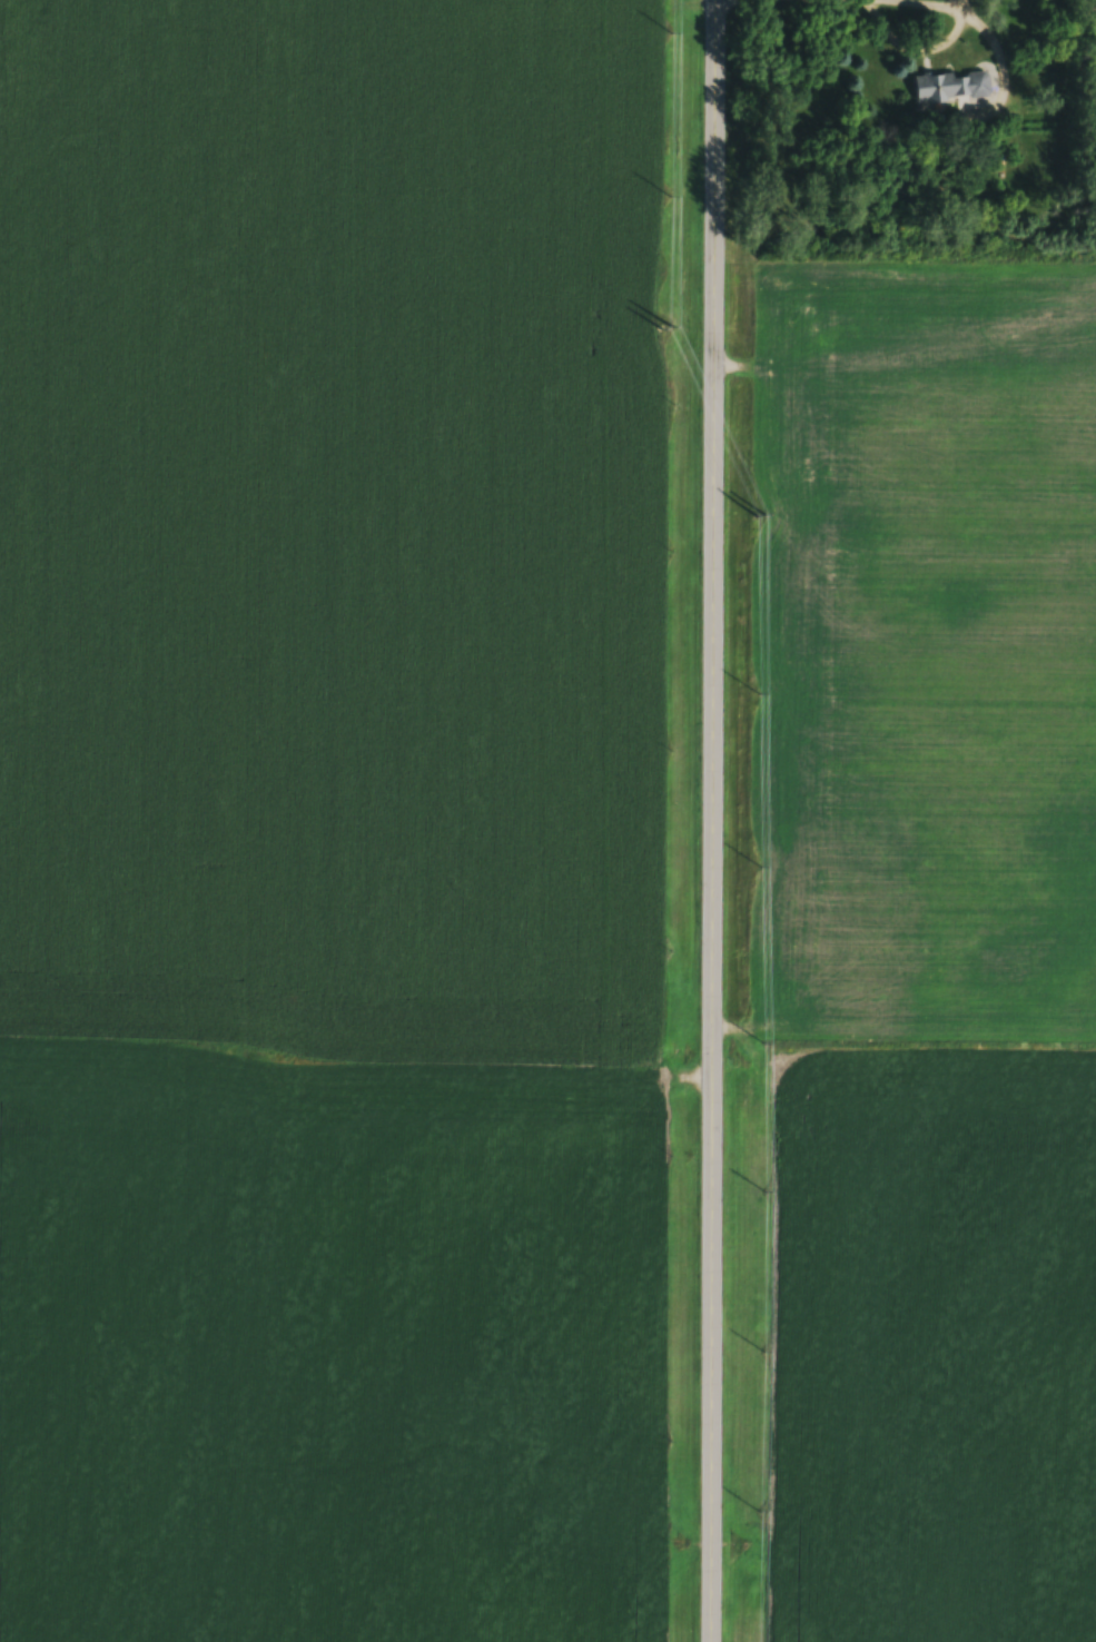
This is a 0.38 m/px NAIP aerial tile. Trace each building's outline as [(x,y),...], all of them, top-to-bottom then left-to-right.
[(916,77),(919,103),(992,97),(990,70),(916,77)]
